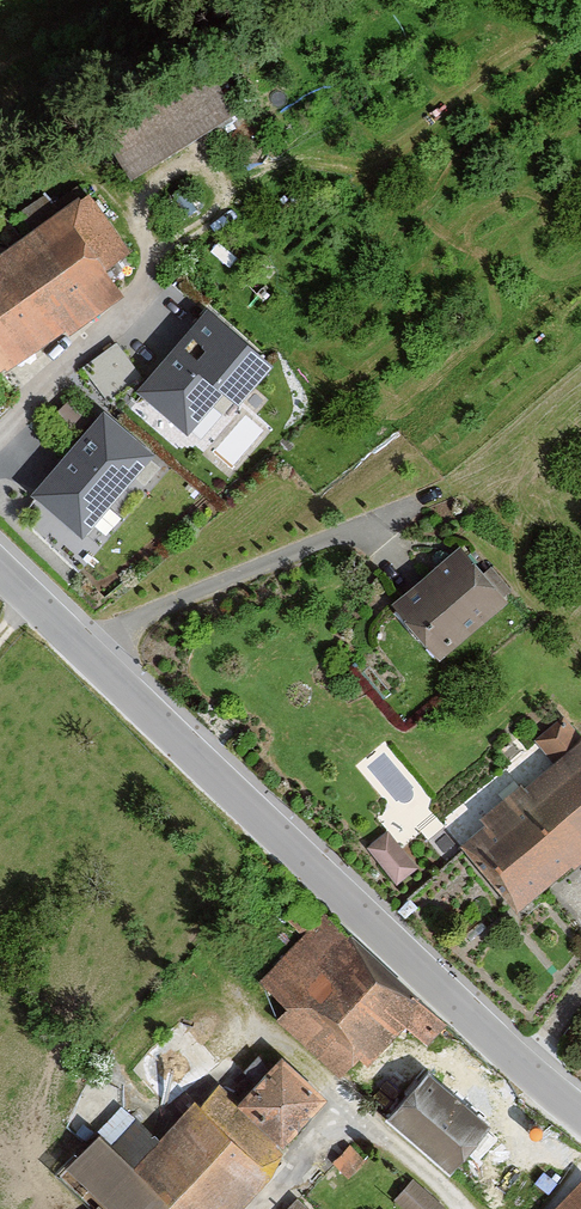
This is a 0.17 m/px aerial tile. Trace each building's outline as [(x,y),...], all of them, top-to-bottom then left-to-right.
[(240,120),(216,82),(112,147),(137,186),(240,120)] [(96,202),(0,269),(0,385),(125,297),(111,277),(136,259),(96,202)] [(208,311),(137,392),(187,436),(224,394),(238,407),(273,367),(208,311)] [(89,353),(101,388),(138,374),(125,340),(89,353)] [(156,455),(104,412),(32,496),(83,540),(156,455)] [(510,596),(465,545),(398,605),(443,656),(510,596)] [(564,722),(539,742),(556,763),(487,820),(493,828),(467,849),(517,910),(580,858),(580,742),(564,722)] [(415,869),(388,834),(370,848),(397,883),(415,869)] [(443,1016),(316,907),(312,912),(293,896),(280,912),(299,928),(256,977),(282,999),(269,1014),(333,1069),(351,1048),(363,1058),(398,1018),(423,1039),(443,1016)] [(317,1084),(271,1041),(224,1092),(269,1134),(317,1084)] [(189,1087),(125,1154),(184,1208),(225,1208),(267,1165),(276,1144),(269,1134),(224,1092),(207,1076),(189,1087)] [(483,1129),(429,1082),(395,1121),(450,1168),(483,1129)] [(89,1120),(56,1154),(114,1208),(184,1208),(125,1154),(89,1120)] [(410,1173),(391,1194),(407,1208),(437,1208),(443,1202),(410,1173)] [(293,1191),(276,1208),(312,1208),(293,1191)] [(565,1208),(580,1208),(580,1192),(565,1208)]
